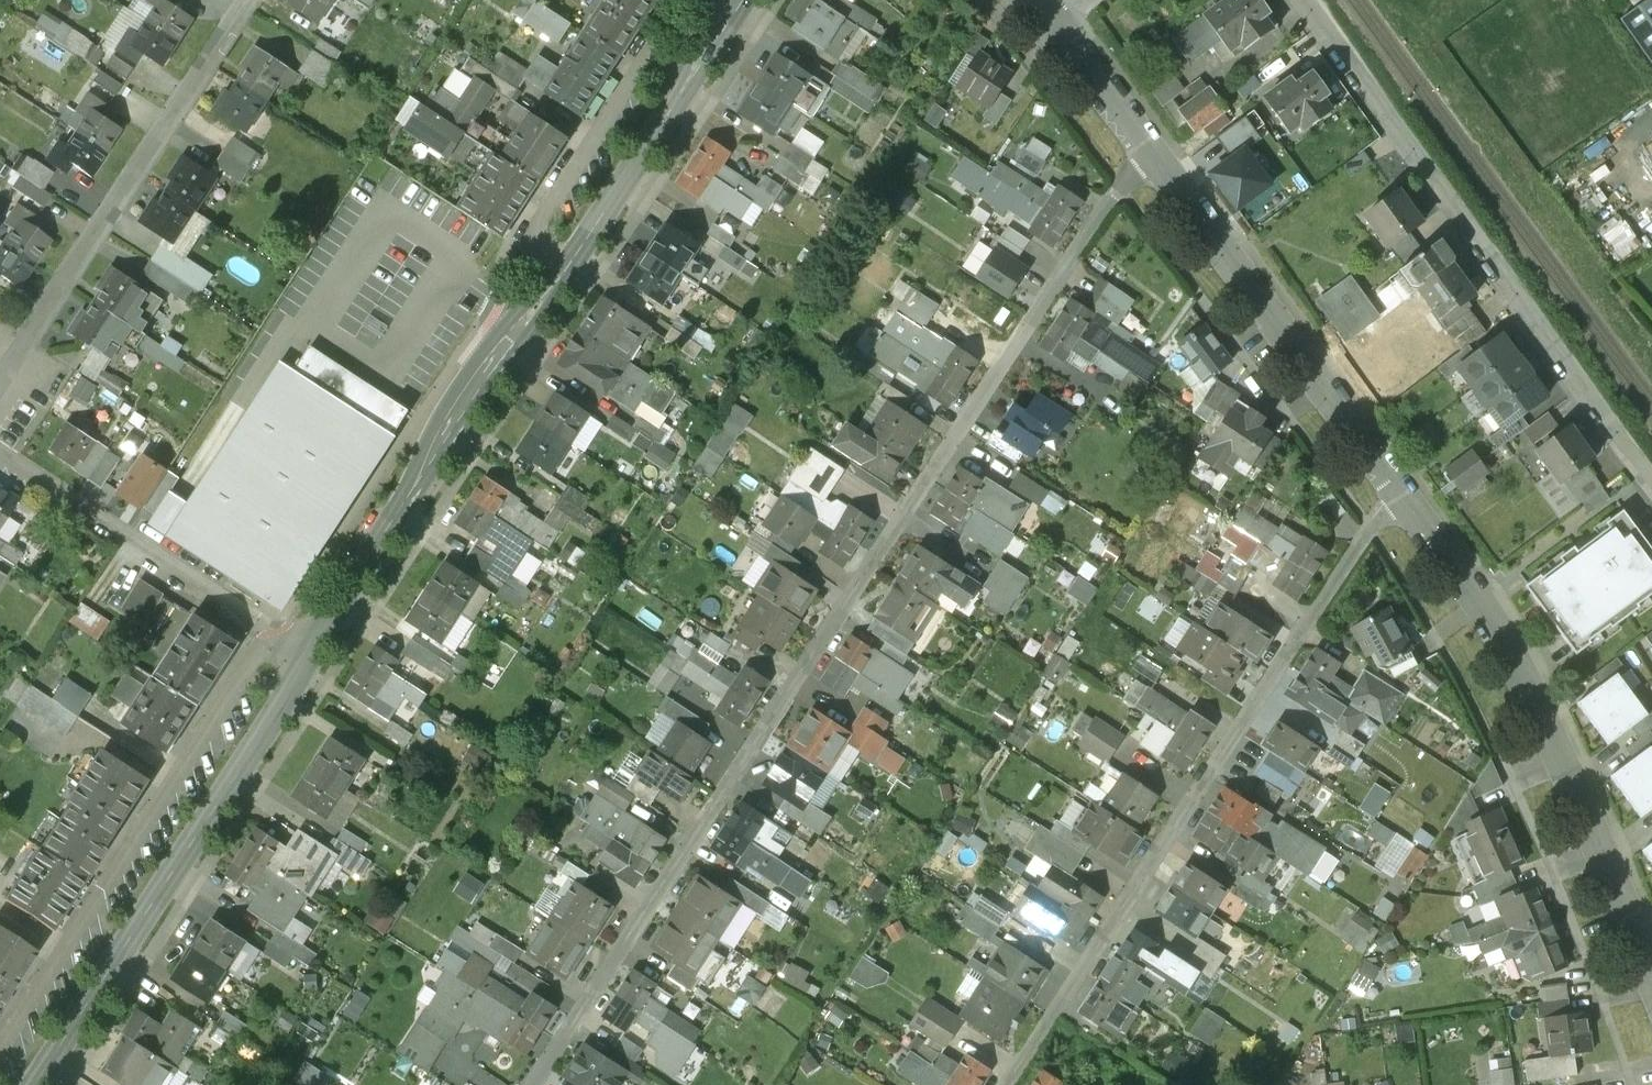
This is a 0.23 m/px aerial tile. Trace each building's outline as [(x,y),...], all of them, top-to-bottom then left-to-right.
[(148,2),(156,7),(147,21),(179,42),(194,18),(174,5),(178,0),(149,0),(148,2)] [(285,0),(319,22),(333,0),(285,0)] [(533,0),(521,0),(512,15),(517,19),(517,18),(558,45),(571,24),(533,0)] [(584,33),(621,57),(657,1),(658,0),(606,0),(605,2),(584,33)] [(815,0),(797,0),(787,16),(810,31),(819,18),(826,7),(815,0)] [(846,0),(842,0),(842,1),(840,0),(830,0),(826,7),(846,20),(868,34),(875,24),(877,20),(846,0)] [(1233,0),(1229,0),(1205,17),(1231,51),(1242,43),(1246,49),(1278,25),(1260,0),(1243,0),(1236,5),(1233,0)] [(1621,19),(1651,63),(1651,0),(1648,0),(1621,19)] [(846,20),(826,7),(819,18),(839,32),(846,20)] [(73,29),(48,10),(40,21),(64,40),(73,29)] [(179,42),(147,21),(138,35),(130,29),(117,49),(137,63),(144,53),(163,66),(179,42)] [(886,31),(875,24),(868,34),(879,41),(886,31)] [(104,52),(71,30),(61,46),(95,66),(104,52)] [(621,57),(584,33),(560,69),(597,93),(621,57)] [(976,34),(962,55),(974,63),(979,55),(981,56),(990,43),(976,34)] [(305,72),(329,84),(347,47),(324,35),(305,72)] [(256,46),(244,64),(249,67),(240,82),(267,100),(288,68),(256,46)] [(135,68),(114,54),(107,65),(128,79),(135,68)] [(822,84),(777,55),(758,84),(791,106),(791,105),(792,105),(804,112),(822,84)] [(974,63),(958,88),(990,109),(1012,77),(981,56),(979,55),(974,63)] [(560,69),(538,56),(524,78),(545,92),(560,69)] [(880,85),(845,62),(835,76),(836,77),(870,99),(876,103),(884,90),(878,86),(880,85)] [(597,93),(560,69),(545,92),(544,93),(581,117),(597,93)] [(122,85),(101,70),(93,82),(115,96),(122,85)] [(1313,75),(1296,87),(1291,80),(1265,99),(1290,133),(1301,125),(1305,130),(1337,107),(1313,75)] [(459,100),(445,121),(465,134),(476,118),(486,102),(494,90),(474,77),(459,100)] [(870,99),(836,77),(829,88),(863,110),(870,99)] [(240,82),(230,97),(225,93),(214,111),(247,132),(267,100),(240,82)] [(791,106),(758,84),(739,114),(772,135),(778,126),(787,132),(801,111),(799,110),(791,105),(791,106)] [(1199,85),(1190,92),(1196,101),(1182,111),(1189,121),(1217,101),(1209,91),(1205,94),(1199,85)] [(459,100),(438,86),(424,107),(445,121),(459,100)] [(109,107),(88,93),(76,112),(84,117),(75,132),(107,153),(115,141),(123,129),(103,116),(109,107)] [(530,114),(518,106),(510,100),(498,119),(518,132),(530,114)] [(1217,101),(1189,121),(1196,131),(1224,111),(1217,101)] [(445,121),(424,107),(408,131),(478,177),(494,153),(465,134),(445,121)] [(512,142),(501,158),(539,183),(568,138),(530,114),(518,132),(512,142)] [(1232,160),(1245,151),(1262,139),(1245,117),(1216,138),(1232,160)] [(512,142),(476,118),(465,134),(494,153),(501,158),(512,142)] [(107,153),(75,132),(66,145),(58,140),(45,159),(66,173),(72,163),(92,176),(107,153)] [(731,153),(708,138),(692,162),(715,177),(723,166),(731,153)] [(259,156),(234,139),(226,152),(251,168),(259,156)] [(814,157),(793,143),(784,158),(820,182),(827,171),(812,161),(814,157)] [(1363,149),(1342,164),(1350,175),(1370,160),(1363,149)] [(1212,175),(1237,210),(1271,185),(1245,151),(1232,160),(1212,175)] [(251,168),(226,152),(216,166),(242,182),(251,168)] [(501,158),(494,153),(478,177),(457,209),(502,238),(539,183),(501,158)] [(21,155),(12,170),(23,177),(32,162),(21,155)] [(184,156),(172,174),(177,177),(167,193),(196,211),(217,178),(184,156)] [(820,182),(784,158),(775,171),(812,195),(820,182)] [(692,162),(678,185),(700,200),(708,188),(715,177),(692,162)] [(743,179),(723,166),(715,177),(736,190),(743,179)] [(1016,175),(1006,168),(998,179),(1009,186),(1016,175)] [(736,190),(715,177),(708,188),(729,201),(736,190)] [(1052,198),(1031,185),(1024,196),(1044,210),(1052,198)] [(1083,201),(1060,186),(1052,198),(1044,210),(1067,225),(1083,201)] [(1399,192),(1365,217),(1388,248),(1410,232),(1421,223),(1399,192)] [(167,193),(158,207),(153,204),(142,221),(175,243),(196,211),(167,193)] [(1044,210),(1024,196),(1017,207),(1037,220),(1044,210)] [(37,217),(16,203),(4,222),(13,228),(3,243),(35,264),(51,239),(31,227),(37,217)] [(1037,220),(1029,233),(1052,248),(1067,225),(1044,210),(1037,220)] [(1597,229),(1615,246),(1624,236),(1606,219),(1597,229)] [(738,237),(716,223),(708,235),(726,247),(730,249),(738,237)] [(701,245),(668,224),(648,254),(681,275),(698,286),(708,270),(691,259),(701,245)] [(1030,241),(1008,226),(1001,237),(1023,252),(1030,241)] [(1424,251),(1410,232),(1390,247),(1404,265),(1424,251)] [(1001,237),(997,235),(990,246),(994,249),(1015,263),(1023,252),(1001,237)] [(1404,265),(1398,270),(1413,290),(1419,291),(1436,313),(1427,320),(1437,334),(1445,328),(1465,313),(1460,307),(1474,297),(1451,265),(1453,263),(1454,257),(1441,238),(1424,251),(1404,265)] [(3,243),(0,248),(0,274),(20,287),(35,264),(3,243)] [(730,249),(726,247),(719,256),(740,270),(741,269),(756,280),(762,271),(746,261),(747,261),(730,249)] [(1015,263),(994,249),(975,278),(1007,299),(1027,270),(1015,263)] [(648,254),(629,283),(662,305),(681,275),(648,254)] [(184,260),(174,275),(184,282),(194,267),(184,260)] [(145,289),(111,267),(101,284),(106,287),(96,303),(143,334),(165,301),(145,288),(145,289)] [(1321,301),(1326,308),(1333,318),(1361,297),(1354,288),(1348,281),(1321,301)] [(1132,300),(1106,282),(1097,296),(1123,314),(1132,300)] [(1361,297),(1333,318),(1347,337),(1375,317),(1361,297)] [(649,328),(603,298),(582,331),(628,361),(649,328)] [(1160,368),(1104,332),(1110,322),(1093,310),(1091,313),(1070,300),(1055,323),(1078,339),(1098,352),(1149,385),(1160,368)] [(96,303),(86,318),(81,314),(69,332),(103,354),(113,338),(134,352),(145,335),(143,334),(96,303)] [(1465,313),(1445,328),(1462,351),(1469,346),(1485,334),(1467,311),(1465,313)] [(719,343),(680,317),(673,328),(694,342),(694,341),(713,353),(719,343)] [(1078,339),(1055,323),(1040,346),(1063,361),(1071,349),(1078,339)] [(1230,361),(1204,326),(1180,344),(1193,363),(1190,366),(1202,382),(1230,361)] [(694,342),(673,328),(665,340),(695,359),(703,347),(694,342)] [(628,361),(582,331),(560,364),(637,414),(645,402),(664,414),(677,394),(628,361)] [(919,355),(893,338),(886,349),(932,379),(939,369),(919,355)] [(1477,357),(1461,369),(1475,388),(1517,357),(1502,338),(1477,357)] [(1098,352),(1078,339),(1071,349),(1091,362),(1098,352)] [(947,357),(926,344),(919,355),(939,369),(947,357)] [(947,357),(939,369),(963,384),(978,360),(955,345),(947,357)] [(1462,351),(1438,368),(1446,379),(1461,369),(1477,357),(1469,346),(1462,351)] [(1517,357),(1475,388),(1489,408),(1531,377),(1517,357)] [(1124,370),(1113,363),(1107,372),(1117,380),(1124,370)] [(394,436),(281,364),(189,505),(171,492),(180,479),(167,471),(143,507),(155,515),(149,524),(280,610),(394,436)] [(963,384),(939,369),(932,379),(924,392),(947,407),(963,384)] [(1531,377),(1489,408),(1504,428),(1520,416),(1546,397),(1531,377)] [(1229,388),(1218,381),(1203,404),(1214,411),(1215,410),(1229,389),(1229,388)] [(911,400),(885,383),(876,396),(889,403),(903,412),(911,400)] [(1229,389),(1215,410),(1226,418),(1240,396),(1229,388),(1229,389)] [(589,415),(556,393),(537,423),(570,445),(589,415)] [(1028,411),(1016,404),(1007,419),(1012,423),(1004,435),(996,430),(986,445),(1016,464),(1024,450),(1033,456),(1044,440),(1040,437),(1047,427),(1048,428),(1049,427),(1059,434),(1071,416),(1038,395),(1028,411)] [(1226,418),(1199,459),(1228,478),(1234,469),(1246,477),(1253,466),(1273,435),(1259,427),(1265,417),(1251,408),(1254,404),(1240,396),(1226,418)] [(740,400),(699,467),(718,478),(759,412),(740,400)] [(903,412),(889,403),(868,436),(903,459),(925,426),(903,412)] [(636,430),(614,416),(607,427),(629,441),(636,430)] [(1504,428),(1490,439),(1498,450),(1528,427),(1520,416),(1504,428)] [(67,422),(48,450),(89,477),(105,453),(108,449),(67,422)] [(570,445),(537,423),(518,453),(563,482),(582,452),(578,449),(577,450),(570,445)] [(868,436),(848,424),(833,446),(889,482),(903,459),(868,436)] [(1590,425),(1580,433),(1606,465),(1616,456),(1590,425)] [(1570,429),(1537,453),(1559,484),(1592,460),(1570,429)] [(1273,435),(1253,466),(1264,473),(1283,442),(1273,435)] [(833,463),(811,449),(803,462),(825,477),(833,463)] [(1474,452),(1446,473),(1453,483),(1481,462),(1474,452)] [(89,477),(88,480),(103,489),(120,462),(105,453),(89,477)] [(143,455),(137,464),(131,461),(123,474),(128,477),(117,494),(130,502),(132,500),(143,507),(167,471),(143,455)] [(1481,462),(1453,483),(1461,492),(1488,472),(1481,462)] [(1029,505),(995,483),(992,487),(961,468),(946,491),(1012,533),(1029,505)] [(1049,492),(1019,473),(1010,487),(1040,507),(1049,492)] [(509,492),(487,477),(471,501),(494,516),(501,505),(509,492)] [(848,509),(839,503),(835,509),(791,481),(783,494),(784,496),(859,544),(874,520),(851,505),(848,509)] [(590,500),(569,486),(562,497),(583,511),(590,500)] [(0,490),(0,523),(15,500),(0,490)] [(1012,533),(946,491),(931,514),(963,535),(966,531),(1002,555),(1015,535),(1012,533)] [(1331,492),(1310,508),(1325,529),(1346,514),(1331,492)] [(859,544),(784,496),(765,525),(775,531),(798,546),(810,528),(829,540),(821,552),(844,567),(859,544)] [(562,497),(555,508),(587,529),(594,518),(583,511),(562,497)] [(494,516),(471,501),(456,524),(479,539),(487,526),(494,516)] [(522,518),(501,505),(494,516),(514,529),(522,518)] [(1303,540),(1282,526),(1279,532),(1243,509),(1232,525),(1261,543),(1312,576),(1327,553),(1304,538),(1303,540)] [(1526,587),(1577,655),(1592,644),(1590,641),(1610,626),(1612,629),(1640,608),(1638,605),(1651,595),(1651,549),(1624,511),(1606,524),(1610,529),(1578,552),(1575,547),(1560,558),(1563,563),(1543,578),(1541,576),(1526,587)] [(514,529),(494,516),(487,526),(508,539),(514,529)] [(798,546),(775,531),(768,541),(772,544),(791,557),(798,546)] [(1312,576),(1261,543),(1250,560),(1278,578),(1274,584),(1297,599),(1312,576)] [(791,557),(772,544),(763,558),(774,565),(775,564),(794,576),(801,563),(791,557)] [(512,571),(473,546),(464,559),(504,585),(505,585),(515,571),(513,570),(512,571)] [(978,583),(921,546),(899,579),(934,603),(942,591),(964,605),(978,583)] [(1245,562),(1233,554),(1215,583),(1236,596),(1253,568),(1245,563),(1245,562)] [(479,584),(446,562),(427,592),(460,614),(479,584)] [(1027,579),(1002,562),(994,576),(1019,592),(1027,579)] [(794,576),(775,564),(774,565),(757,592),(766,598),(797,618),(815,589),(794,576)] [(1019,592),(994,576),(985,588),(992,593),(985,603),(1004,615),(1019,592)] [(1080,578),(1069,595),(1086,606),(1097,589),(1080,578)] [(934,603),(899,579),(874,617),(877,618),(912,642),(937,604),(934,603)] [(176,604),(140,581),(122,609),(158,632),(176,604)] [(505,585),(504,585),(497,596),(518,610),(525,599),(505,585)] [(460,614),(427,592),(407,622),(440,643),(460,614)] [(797,618),(766,598),(746,629),(746,630),(762,640),(779,651),(799,619),(797,618)] [(111,623),(82,604),(70,623),(99,642),(111,623)] [(1272,637),(1221,604),(1205,629),(1245,656),(1256,663),(1272,637)] [(1386,611),(1353,629),(1367,655),(1375,651),(1384,668),(1411,653),(1401,633),(1399,634),(1386,611)] [(196,616),(156,678),(197,706),(199,707),(240,644),(196,616)] [(912,642),(877,618),(869,631),(886,642),(907,656),(916,644),(912,642)] [(746,629),(740,625),(732,637),(754,651),(762,640),(746,630),(746,629)] [(1205,629),(1198,625),(1181,652),(1210,671),(1228,682),(1245,656),(1205,629)] [(730,646),(712,635),(705,646),(723,657),(730,646)] [(879,653),(852,636),(837,659),(880,687),(899,700),(914,676),(902,668),(879,653)] [(439,658),(411,640),(402,653),(430,671),(439,658)] [(907,656),(886,642),(879,653),(902,668),(909,657),(907,656)] [(695,649),(685,643),(677,654),(687,661),(695,649)] [(399,661),(376,646),(361,669),(384,684),(392,673),(399,661)] [(739,677),(695,649),(687,661),(690,662),(755,704),(770,681),(747,666),(739,677)] [(1341,664),(1318,649),(1303,672),(1326,687),(1333,677),(1341,664)] [(1411,653),(1384,668),(1392,681),(1419,666),(1411,653)] [(677,654),(666,671),(679,679),(683,673),(690,662),(687,661),(677,654)] [(480,669),(459,655),(452,666),(473,680),(480,669)] [(1601,687),(1618,674),(1625,668),(1617,658),(1593,677),(1601,687)] [(880,687),(837,659),(822,682),(845,697),(852,685),(872,698),(880,687)] [(755,704),(690,662),(683,673),(725,700),(717,712),(740,727),(755,704)] [(666,671),(659,667),(649,683),(668,695),(679,679),(666,671)] [(384,684),(361,669),(345,693),(368,708),(377,695),(384,684)] [(1228,682),(1210,671),(1203,681),(1225,695),(1232,684),(1228,682)] [(1404,695),(1365,671),(1352,689),(1346,700),(1385,725),(1404,695)] [(1326,687),(1303,672),(1288,695),(1339,729),(1340,728),(1351,735),(1365,713),(1345,700),(1326,687)] [(412,686),(392,673),(384,684),(404,697),(412,686)] [(1593,725),(1633,695),(1618,674),(1601,687),(1577,704),(1593,725)] [(156,678),(153,677),(146,688),(125,675),(111,697),(132,710),(122,725),(167,754),(197,706),(156,678)] [(1352,689),(1333,677),(1326,687),(1345,700),(1346,700),(1352,689)] [(66,678),(51,700),(78,717),(93,695),(66,678)] [(404,697),(384,684),(377,695),(397,708),(404,697)] [(51,700),(28,685),(15,704),(66,737),(78,717),(51,700)] [(899,700),(880,687),(872,698),(898,714),(905,703),(899,700)] [(1144,698),(1131,689),(1124,699),(1138,708),(1144,698)] [(1633,695),(1593,725),(1608,745),(1631,728),(1648,715),(1633,695)] [(1138,708),(1124,699),(1118,710),(1131,718),(1138,708)] [(705,722),(671,700),(663,714),(679,724),(696,735),(705,722)] [(864,710),(857,721),(877,734),(885,723),(864,710)] [(1184,723),(1164,710),(1156,721),(1177,734),(1184,723)] [(849,734),(812,711),(789,746),(826,771),(848,737),(850,734),(849,734)] [(1215,726),(1193,711),(1184,723),(1177,734),(1200,749),(1215,726)] [(1631,728),(1639,739),(1650,731),(1651,730),(1651,713),(1648,715),(1631,728)] [(1123,737),(1095,719),(1088,731),(1115,749),(1123,737)] [(877,734),(857,721),(849,734),(850,734),(848,737),(877,755),(887,741),(877,734)] [(1156,721),(1142,742),(1163,756),(1177,734),(1156,721)] [(1281,722),(1264,747),(1303,773),(1320,747),(1281,722)] [(696,735),(679,724),(659,755),(691,776),(711,745),(696,735)] [(1351,735),(1340,728),(1339,729),(1332,740),(1357,757),(1365,745),(1351,735)] [(1115,749),(1088,731),(1080,743),(1108,761),(1115,749)] [(1634,760),(1651,747),(1651,746),(1651,734),(1650,731),(1639,739),(1626,749),(1634,760)] [(1200,749),(1177,734),(1163,756),(1162,757),(1185,772),(1200,749)] [(365,760),(332,738),(313,768),(346,789),(365,760)] [(1357,757),(1332,740),(1324,752),(1349,769),(1357,757)] [(826,771),(789,746),(767,781),(768,785),(787,797),(803,807),(807,801),(826,771)] [(1651,778),(1651,749),(1651,747),(1634,760),(1610,777),(1626,798),(1651,778)] [(104,751),(40,850),(85,879),(150,780),(104,751)] [(659,755),(652,751),(636,774),(662,791),(680,803),(695,779),(691,776),(659,755)] [(1291,766),(1269,752),(1255,774),(1277,788),(1291,766)] [(411,772),(390,759),(383,771),(404,785),(411,772)] [(1491,760),(1469,794),(1472,800),(1502,786),(1491,760)] [(346,789),(313,768),(293,798),(326,819),(346,789)] [(1373,784),(1356,771),(1347,783),(1364,796),(1373,784)] [(662,791),(637,775),(626,791),(651,807),(662,791)] [(1158,797),(1125,775),(1103,808),(1137,830),(1158,797)] [(1626,798),(1641,818),(1651,810),(1651,778),(1626,798)] [(1366,805),(1380,815),(1397,791),(1383,781),(1366,805)] [(631,799),(609,785),(595,807),(617,821),(623,812),(622,812),(631,799)] [(1250,804),(1226,789),(1211,812),(1279,856),(1309,875),(1324,852),(1285,827),(1282,832),(1267,822),(1269,819),(1249,806),(1250,804)] [(1469,793),(1449,824),(1454,834),(1456,838),(1466,833),(1466,834),(1480,828),(1476,818),(1479,817),(1472,800),(1469,794),(1469,793)] [(832,817),(807,801),(803,807),(787,797),(780,808),(821,835),(832,817)] [(766,817),(743,802),(728,826),(751,841),(758,830),(766,817)] [(1103,808),(1095,803),(1077,830),(1076,832),(1093,843),(1126,864),(1144,835),(1137,830),(1103,808)] [(1500,807),(1479,817),(1476,818),(1480,828),(1466,834),(1466,833),(1456,838),(1464,857),(1473,854),(1477,865),(1484,862),(1490,877),(1509,869),(1524,863),(1500,807)] [(615,825),(590,808),(583,819),(589,823),(608,836),(615,825)] [(1279,856),(1211,812),(1197,835),(1249,869),(1264,878),(1279,856)] [(608,836),(589,823),(581,835),(600,848),(608,836)] [(1077,830),(1066,823),(1057,837),(1085,856),(1093,843),(1076,832),(1077,830)] [(666,841),(642,825),(635,837),(615,825),(608,836),(651,864),(666,841)] [(751,841),(728,826),(713,850),(736,864),(744,852),(751,841)] [(1057,837),(1041,827),(1038,832),(1057,844),(1053,850),(1078,866),(1085,856),(1057,837)] [(289,848),(258,828),(243,852),(266,867),(309,895),(331,860),(334,856),(330,853),(299,833),(289,848)] [(1398,874),(1420,841),(1403,829),(1380,863),(1398,874)] [(778,843),(758,830),(751,841),(771,854),(778,843)] [(366,845),(345,831),(338,842),(359,856),(366,845)] [(1078,866),(1053,850),(1057,844),(1038,832),(1027,849),(1059,870),(1045,892),(1088,920),(1103,897),(1072,876),(1078,866)] [(651,864),(608,836),(600,848),(607,852),(599,864),(636,887),(651,864)] [(771,854),(751,841),(744,852),(764,865),(771,854)] [(359,856),(338,842),(330,853),(334,856),(331,860),(361,879),(371,864),(359,856)] [(1404,869),(1417,878),(1434,852),(1421,843),(1404,869)] [(1642,851),(1651,864),(1651,844),(1642,851)] [(40,850),(37,847),(3,899),(52,930),(85,879),(40,850)] [(1330,850),(1321,877),(1336,882),(1345,854),(1330,850)] [(243,852),(228,875),(251,890),(266,867),(243,852)] [(1228,888),(1189,862),(1173,886),(1212,912),(1228,888)] [(803,876),(786,865),(780,875),(796,886),(803,876)] [(1264,878),(1249,869),(1242,880),(1267,896),(1274,885),(1264,878)] [(1490,877),(1474,884),(1483,904),(1497,898),(1517,890),(1509,869),(1490,877)] [(1029,883),(1012,871),(1005,882),(1022,893),(1029,883)] [(274,872),(249,910),(279,930),(283,933),(308,895),(274,872)] [(725,888),(702,874),(678,912),(718,938),(742,901),(743,900),(725,888)] [(771,903),(732,877),(725,888),(743,900),(742,901),(763,914),(771,903)] [(612,905),(570,878),(558,895),(548,889),(536,908),(553,919),(552,919),(588,942),(612,905)] [(1267,896),(1242,880),(1234,892),(1259,908),(1267,896)] [(1045,892),(1034,885),(1020,907),(1036,917),(1030,925),(1046,935),(1050,928),(1073,943),(1088,920),(1045,892)] [(1173,886),(1157,911),(1197,937),(1212,912),(1173,886)] [(1519,894),(1517,890),(1497,898),(1505,917),(1492,922),(1497,934),(1546,914),(1535,888),(1519,894)] [(1009,912),(982,894),(974,907),(1000,925),(1009,912)] [(1000,925),(974,907),(973,908),(968,904),(958,919),(991,940),(1000,925)] [(1362,909),(1344,934),(1369,951),(1386,925),(1362,909)] [(718,938),(678,912),(654,949),(675,963),(699,979),(708,985),(732,948),(718,938)] [(1497,934),(1479,942),(1484,954),(1500,947),(1506,960),(1520,954),(1531,981),(1567,965),(1556,939),(1557,939),(1546,914),(1497,934)] [(246,941),(213,919),(194,949),(227,971),(246,941)] [(588,942),(552,919),(529,956),(565,979),(588,942)] [(35,952),(0,929),(0,1006),(35,952)] [(1159,944),(1136,929),(1121,952),(1144,967),(1151,956),(1159,944)] [(283,933),(279,930),(272,942),(293,956),(310,967),(317,955),(283,933)] [(522,951),(496,935),(488,947),(499,954),(514,963),(522,951)] [(293,956),(272,942),(265,953),(286,967),(293,956)] [(488,947),(480,942),(472,954),(492,966),(499,954),(488,947)] [(1044,970),(1004,944),(984,975),(986,977),(1024,1001),(1044,970)] [(227,971),(194,949),(174,979),(207,1001),(227,971)] [(1144,967),(1121,952),(1106,975),(1129,991),(1137,978),(1144,967)] [(883,990),(895,971),(868,955),(857,974),(883,990)] [(1172,970),(1151,956),(1144,967),(1165,980),(1172,970)] [(1374,990),(1386,965),(1370,957),(1358,982),(1374,990)] [(699,979),(675,963),(667,975),(691,991),(699,979)] [(524,1004),(464,967),(457,978),(517,1016),(524,1004)] [(1165,980),(1144,967),(1137,978),(1157,992),(1165,980)] [(656,985),(634,970),(619,993),(641,1008),(648,998),(656,985)] [(457,978),(455,977),(434,1011),(457,1025),(463,1016),(475,1024),(481,1015),(507,1031),(502,1039),(526,1054),(540,1031),(517,1016),(457,978)] [(986,977),(962,1014),(1000,1038),(1024,1001),(986,977)] [(1139,1005),(1102,981),(1082,1012),(1119,1036),(1139,1005)] [(1567,982),(1541,986),(1543,1002),(1570,998),(1567,982)] [(556,1007),(532,992),(524,1004),(517,1016),(540,1031),(541,1031),(556,1007)] [(641,1008),(619,993),(603,1017),(626,1032),(634,1019),(641,1008)] [(668,1011),(648,998),(641,1008),(661,1021),(668,1011)] [(963,1021),(930,999),(930,1000),(928,998),(920,1010),(922,1011),(913,1024),(923,1031),(931,1019),(954,1034),(963,1021)] [(1543,1002),(1538,1003),(1540,1019),(1546,1018),(1572,1014),(1570,998),(1543,1002)] [(661,1021),(641,1008),(634,1019),(654,1033),(661,1021)] [(162,1025),(140,1011),(124,1035),(146,1050),(147,1049),(154,1038),(162,1025)] [(1572,1014),(1546,1018),(1547,1021),(1552,1020),(1555,1042),(1550,1043),(1552,1057),(1575,1054),(1593,1052),(1587,1012),(1572,1014)] [(247,1027),(226,1013),(219,1024),(240,1038),(247,1027)] [(1215,1014),(1208,1033),(1222,1039),(1229,1019),(1215,1014)] [(453,1030),(432,1016),(424,1028),(417,1023),(398,1053),(428,1072),(453,1030)] [(954,1034),(931,1019),(923,1031),(946,1047),(954,1034)] [(124,1035),(100,1072),(121,1084),(163,1084),(174,1067),(147,1049),(146,1050),(124,1035)] [(960,1067),(940,1054),(939,1056),(923,1045),(924,1043),(916,1037),(909,1048),(913,1051),(966,1084),(982,1084),(992,1069),(969,1054),(960,1067)] [(193,1063),(154,1038),(147,1049),(174,1067),(186,1074),(193,1063)] [(584,1046),(564,1078),(575,1084),(619,1084),(627,1073),(584,1046)] [(913,1051),(900,1071),(922,1084),(966,1084),(913,1051)] [(1552,1057),(1525,1061),(1528,1081),(1578,1073),(1575,1054),(1552,1057)] [(1513,1069),(1491,1072),(1493,1084),(1515,1084),(1513,1069)] [(1044,1070),(1034,1084),(1067,1084),(1044,1070)]
